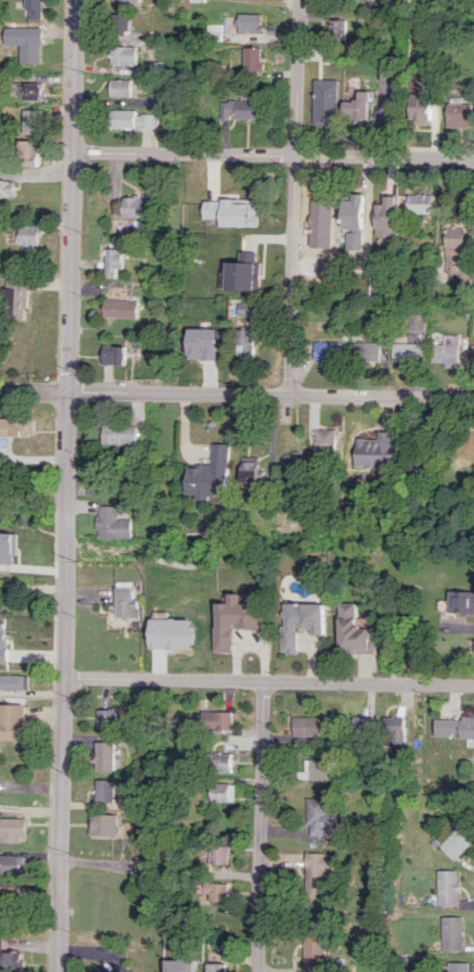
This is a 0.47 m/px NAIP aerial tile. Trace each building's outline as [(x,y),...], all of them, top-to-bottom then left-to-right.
[(44,0),(27,0),(27,9),(31,9),(31,19),(43,20),(44,0)] [(238,31),(260,31),(261,14),(239,13),(238,31)] [(130,30),(130,16),(120,15),(120,29),(130,30)] [(345,19),(327,19),(327,35),(345,36),(345,19)] [(42,28),(25,28),(25,37),(21,37),(21,63),(41,63),(42,28)] [(138,46),(112,45),(111,63),(137,64),(138,46)] [(243,71),(262,71),(261,47),(243,47),(243,71)] [(334,61),(334,48),(323,48),(323,62),(334,61)] [(391,80),(392,66),(379,65),(379,79),(391,80)] [(132,79),(110,79),(111,97),(132,96),(132,79)] [(313,124),(337,124),(338,79),(314,79),(313,124)] [(437,124),(436,80),(416,81),(416,93),(411,93),(411,124),(437,124)] [(41,83),(17,83),(16,98),(40,99),(41,83)] [(369,91),(359,91),(359,100),(344,100),(343,118),(368,119),(369,91)] [(260,118),(259,100),(220,101),(221,119),(260,118)] [(472,104),(447,103),(446,126),(472,127),(472,104)] [(43,134),(44,110),(23,109),(22,133),(43,134)] [(158,128),(158,114),(136,113),(136,110),(112,109),(112,127),(158,128)] [(38,165),(39,140),(17,140),(17,164),(38,165)] [(13,180),(0,180),(0,197),(13,197),(13,180)] [(312,218),(330,219),(331,194),(312,193),(312,218)] [(364,193),(353,194),(353,201),(343,201),(344,229),(365,228),(364,193)] [(433,213),(433,194),(409,194),(408,213),(433,213)] [(124,217),(148,217),(148,196),(123,197),(124,217)] [(399,235),(398,196),(386,196),(386,204),(376,204),(377,235),(399,235)] [(258,226),(258,214),(254,214),(254,200),(205,199),(204,225),(258,226)] [(17,247),(39,247),(39,226),(17,225),(17,247)] [(470,280),(470,253),(463,253),(464,227),(444,226),(444,273),(460,273),(460,280),(470,280)] [(124,249),(106,248),(106,277),(117,277),(117,268),(123,268),(124,249)] [(257,262),(257,252),(241,252),(241,261),(257,262)] [(228,289),(260,290),(261,270),(258,269),(258,262),(228,262),(228,289)] [(28,273),(7,273),(6,289),(16,290),(15,320),(27,320),(28,273)] [(137,299),(104,299),(103,317),(137,318),(137,299)] [(425,313),(408,314),(408,335),(426,335),(425,313)] [(219,329),(190,328),(189,359),(218,360),(219,329)] [(240,328),(239,354),(256,355),(257,329),(240,328)] [(442,343),(432,343),(432,362),(446,363),(446,367),(458,367),(459,335),(443,334),(442,343)] [(341,342),(314,341),(314,360),(340,361),(341,342)] [(353,360),(380,361),(380,342),(354,342),(353,360)] [(419,343),(393,343),(393,361),(419,361),(419,343)] [(126,346),(103,345),(103,364),(126,365),(126,346)] [(0,418),(0,436),(37,435),(36,417),(0,418)] [(104,444),(138,444),(138,425),(105,424),(104,444)] [(335,429),(315,428),(315,457),(335,457),(335,429)] [(377,438),(356,438),(355,465),(394,466),(394,431),(377,431),(377,438)] [(230,496),(230,443),(213,443),(213,463),(203,463),(203,467),(189,467),(189,495),(202,495),(202,496),(230,496)] [(285,452),(285,484),(296,484),(296,474),(302,474),(302,452),(285,452)] [(262,457),(244,456),(242,493),(256,494),(256,484),(261,484),(262,457)] [(132,517),(120,518),(120,505),(100,505),(100,515),(98,515),(98,538),(132,538),(132,517)] [(0,533),(0,564),(14,565),(15,533),(0,533)] [(137,617),(138,598),(132,598),(132,587),(115,587),(114,617),(137,617)] [(450,590),(449,613),(473,613),(473,591),(450,590)] [(262,629),(262,605),(240,604),(241,593),(229,593),(229,603),(215,602),(214,652),(233,652),(233,628),(262,629)] [(337,652),(374,653),(375,638),(370,637),(370,628),(356,628),(356,603),(338,602),(337,652)] [(324,634),(325,603),(282,603),(281,653),(296,653),(296,627),(312,628),(312,634),(324,634)] [(164,650),(182,650),(183,624),(165,624),(164,650)] [(0,675),(0,690),(27,690),(27,675),(0,675)] [(0,704),(0,740),(25,740),(24,704),(0,704)] [(98,727),(115,727),(115,709),(98,709),(98,727)] [(201,709),(200,727),(231,728),(232,711),(201,709)] [(350,734),(372,735),(372,716),(351,715),(350,734)] [(473,739),(473,715),(463,715),(463,719),(433,719),(433,734),(460,735),(460,738),(473,739)] [(292,716),(292,734),(318,735),(319,716),(292,716)] [(403,717),(382,716),(381,745),(403,745),(403,717)] [(114,741),(96,742),(97,770),(115,770),(114,741)] [(230,751),(231,772),(214,772),(214,761),(203,761),(203,752),(230,751)] [(295,770),(295,777),(334,778),(334,758),(302,758),(302,770),(295,770)] [(115,802),(116,780),(96,779),(96,802),(115,802)] [(216,781),(215,800),(233,801),(233,782),(216,781)] [(308,822),(308,833),(323,834),(323,829),(333,829),(333,811),(323,811),(323,798),(304,797),(304,822),(308,822)] [(92,834),(120,835),(120,814),(92,814),(92,834)] [(0,818),(0,842),(26,842),(25,817),(0,818)] [(452,860),(473,840),(473,834),(463,821),(438,844),(452,860)] [(210,844),(210,861),(227,861),(228,844),(210,844)] [(330,876),(322,876),(322,870),(332,870),(332,853),(305,853),(304,891),(330,891),(330,876)] [(1,855),(0,876),(0,894),(21,895),(22,855),(1,855)] [(143,875),(154,877),(156,861),(145,859),(143,875)] [(436,869),(456,869),(455,905),(435,905),(436,869)] [(205,881),(205,890),(211,891),(211,899),(229,900),(229,882),(205,881)] [(441,916),(461,916),(460,952),(440,952),(441,916)] [(303,920),(302,968),(320,969),(320,920),(303,920)] [(27,968),(27,953),(0,953),(0,967),(27,968)] [(167,958),(167,971),(196,971),(196,959),(167,958)] [(205,971),(226,971),(226,962),(205,961),(205,971)] [(467,961),(467,971),(447,971),(447,961),(467,961)]
